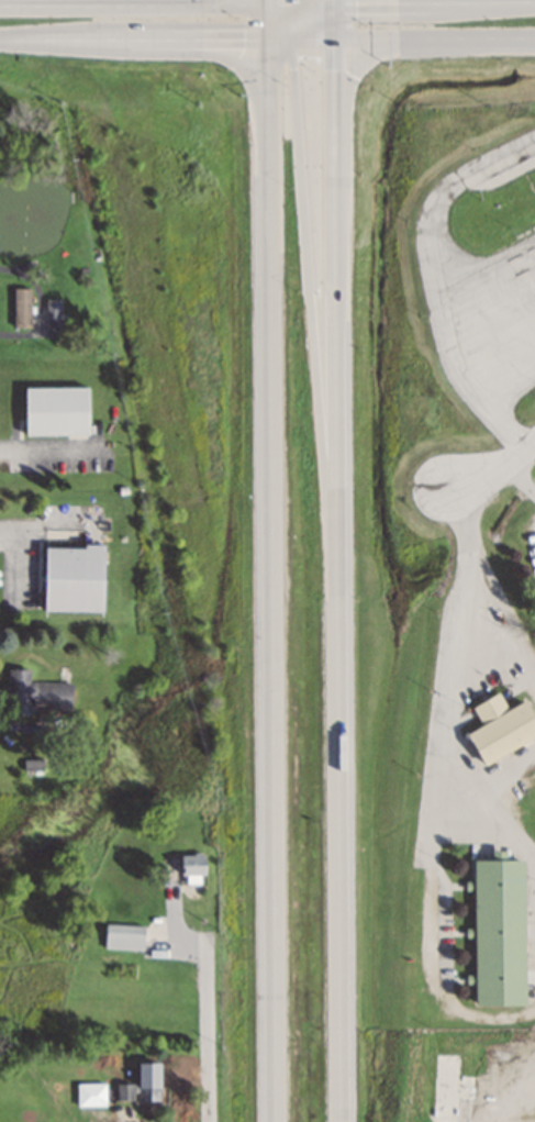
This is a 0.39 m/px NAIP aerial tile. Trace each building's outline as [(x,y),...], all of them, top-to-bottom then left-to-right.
[(14,327),(31,327),(31,287),(14,287),(14,327)] [(46,318),(61,318),(61,299),(46,299),(46,318)] [(87,387),(24,387),(24,434),(87,434),(87,387)] [(103,611),(103,545),(43,545),(42,610),(103,611)] [(71,709),(72,682),(29,681),(29,669),(6,668),(5,707),(71,709)] [(525,700),(506,709),(499,693),(472,706),(481,725),(466,733),(480,763),(534,737),(534,721),(525,700)] [(202,853),(179,853),(179,875),(186,875),(186,883),(202,883),(202,853)] [(524,1004),(523,859),(504,859),(504,856),(473,856),(474,1004),(524,1004)] [(143,924),(104,924),(104,949),(143,949),(143,924)] [(432,1115),(457,1116),(457,1099),(472,1099),(473,1074),(459,1074),(460,1054),(434,1053),(432,1115)] [(158,1101),(158,1063),(138,1063),(138,1101),(158,1101)] [(104,1083),(77,1083),(77,1105),(104,1105),(104,1083)] [(117,1099),(130,1099),(130,1086),(117,1086),(117,1099)]
